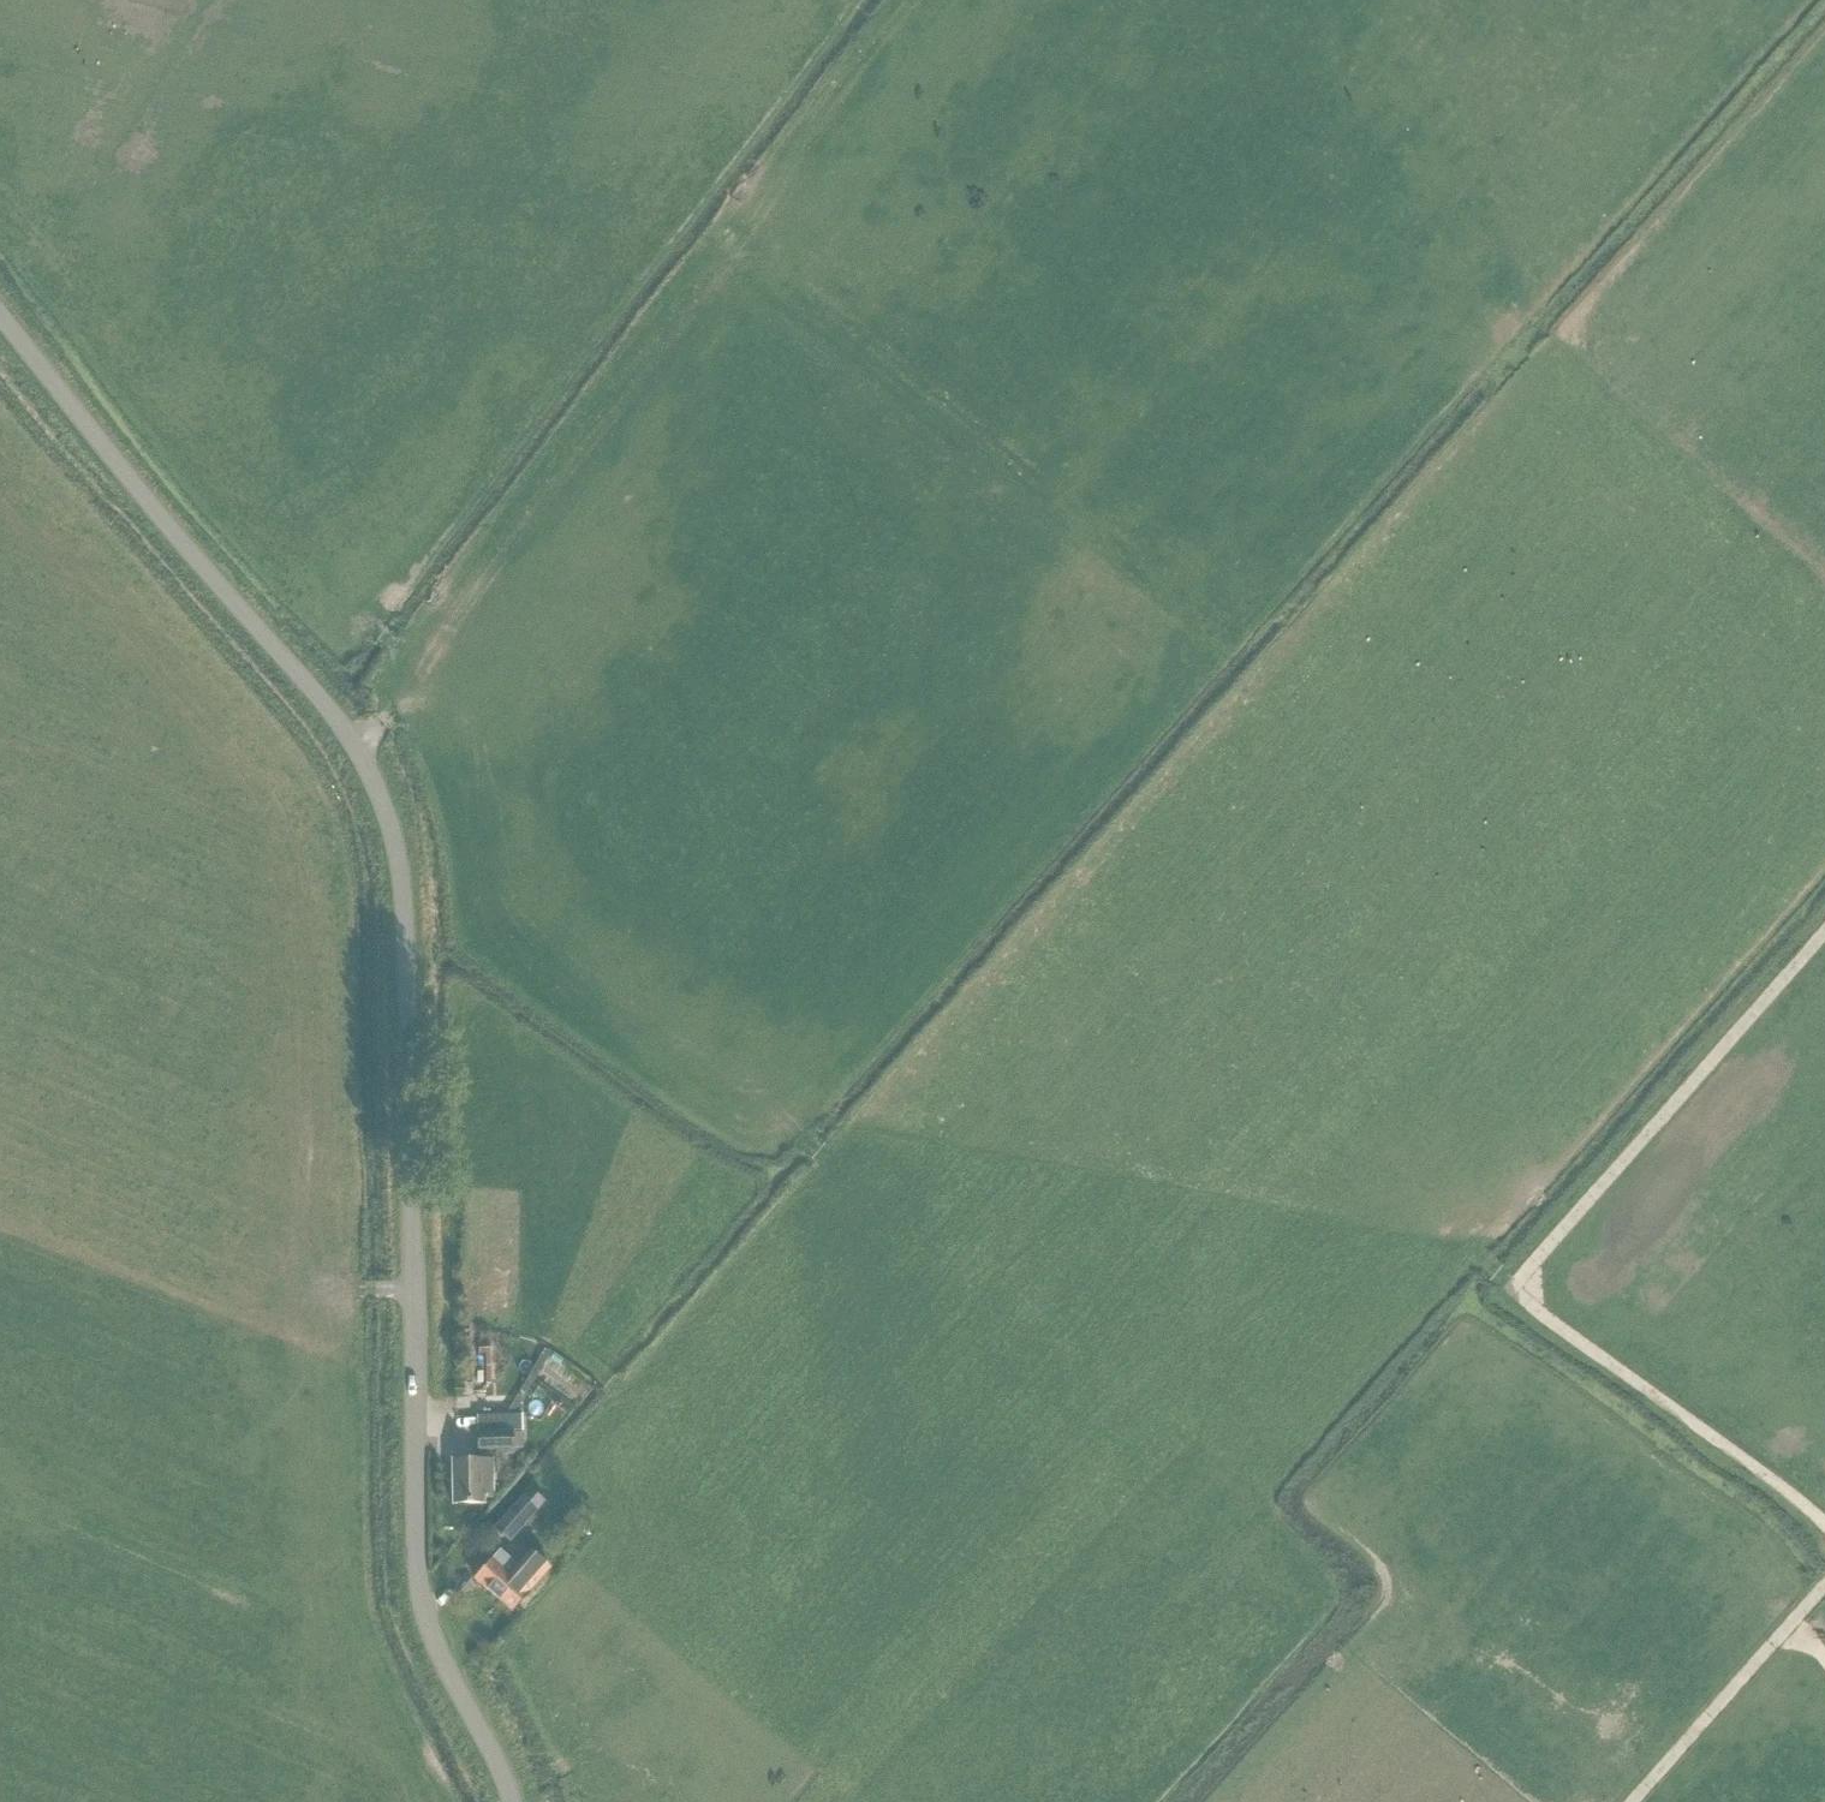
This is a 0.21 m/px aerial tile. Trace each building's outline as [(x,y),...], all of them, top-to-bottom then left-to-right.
[(582,1393),(594,1375),(551,1349),(540,1367),(582,1393)] [(477,1431),(506,1431),(506,1415),(477,1416),(477,1431)] [(513,1449),(513,1430),(506,1431),(477,1431),(476,1431),(475,1451),(513,1449)] [(452,1461),(453,1505),(484,1504),(483,1484),(493,1484),(492,1461),(452,1461)] [(529,1490),(495,1530),(510,1543),(545,1503),(529,1490)] [(531,1555),(519,1568),(509,1559),(509,1560),(499,1551),(495,1555),(474,1579),(512,1613),(549,1571),(531,1555)]
